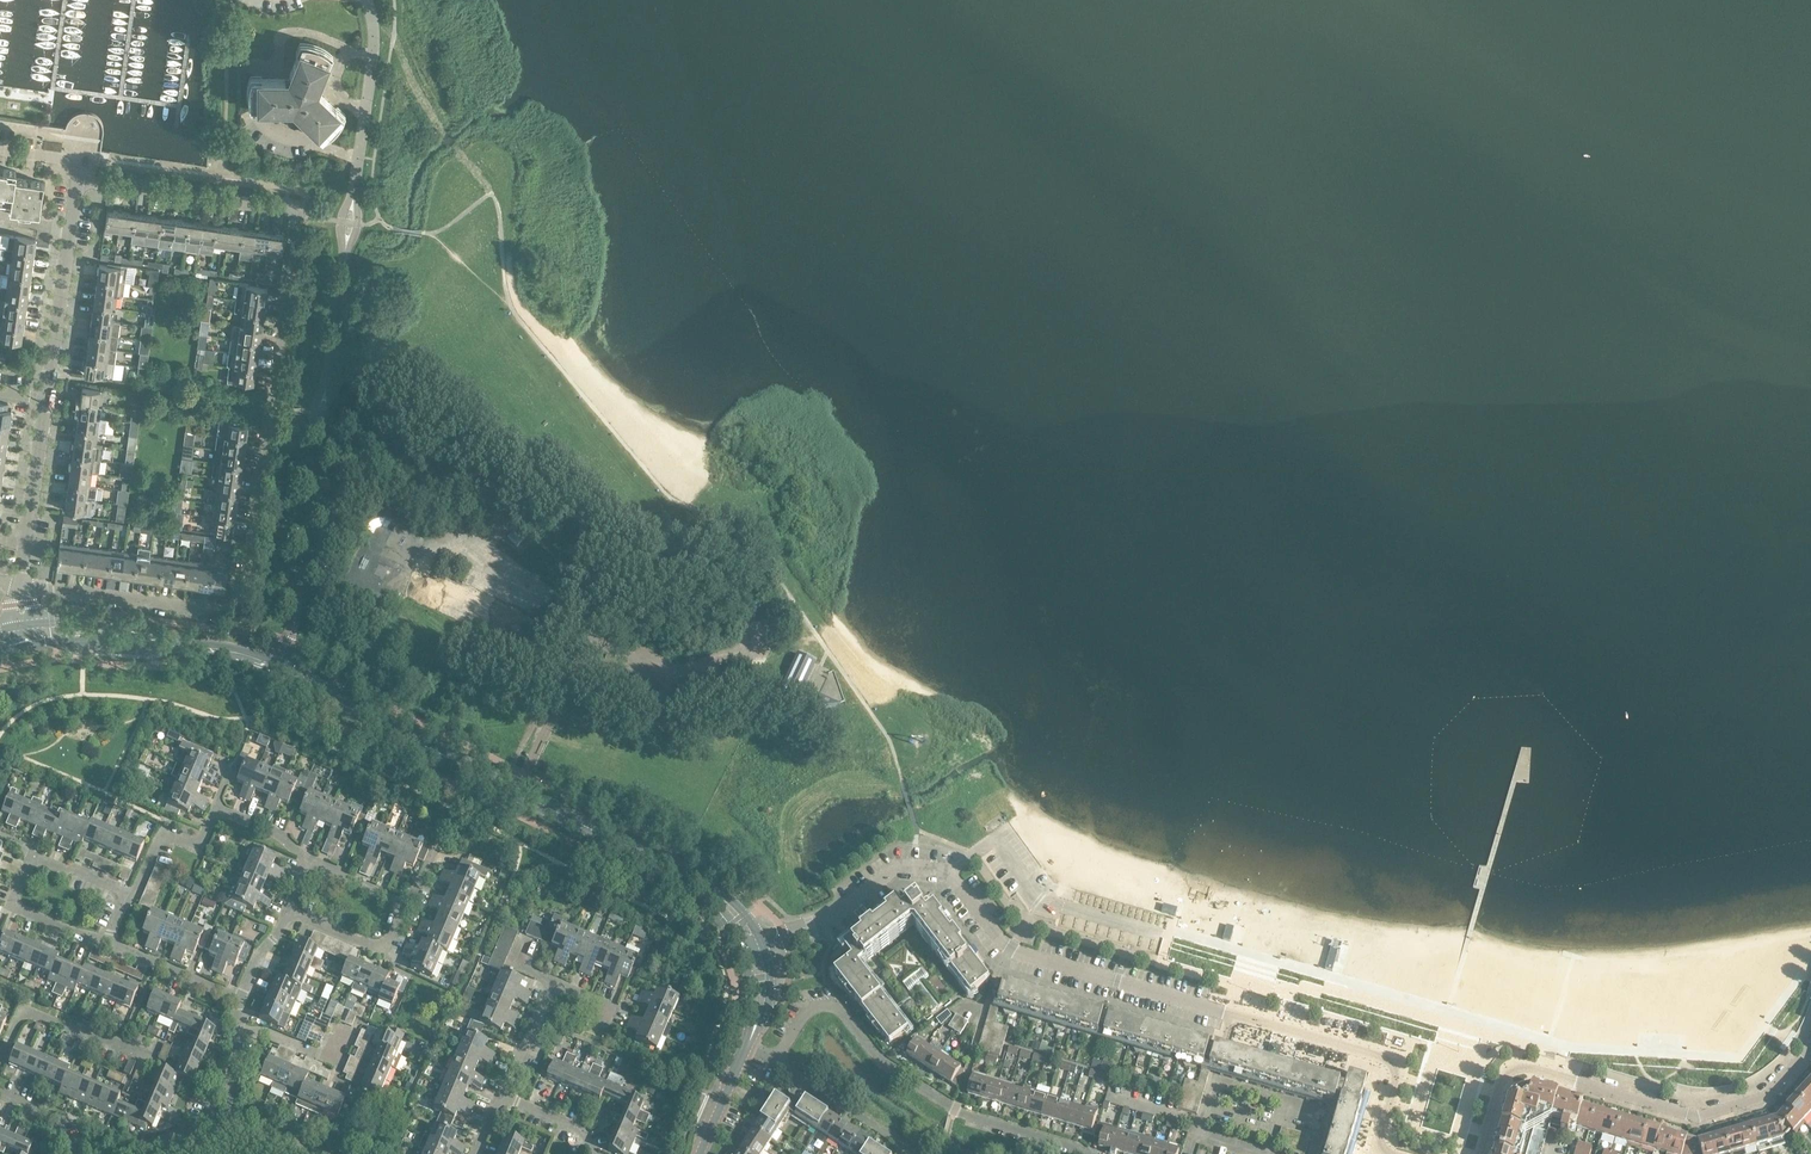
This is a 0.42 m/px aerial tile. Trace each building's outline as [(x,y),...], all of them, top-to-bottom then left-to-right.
[(301,45),(292,67),(289,74),(290,74),(289,78),(285,78),(285,77),(253,77),(253,107),(286,107),(286,110),(295,114),(297,112),(320,134),(341,113),(319,91),(318,92),(315,89),(317,85),(318,85),(329,56),(301,45)] [(15,177),(16,170),(0,168),(0,201),(11,202),(12,201),(15,177)] [(38,217),(42,193),(44,181),(15,177),(12,201),(11,202),(9,213),(38,217)] [(122,211),(107,209),(104,230),(119,232),(122,211)] [(122,211),(119,232),(132,234),(135,213),(122,211)] [(131,241),(144,243),(148,215),(135,213),(132,234),(131,241)] [(144,243),(144,245),(158,247),(162,217),(148,215),(144,243)] [(158,247),(171,248),(175,219),(162,217),(158,247)] [(171,248),(185,250),(189,220),(175,219),(171,248)] [(185,250),(198,252),(203,222),(189,220),(185,250)] [(198,252),(212,254),(213,246),(216,224),(203,222),(198,252)] [(213,246),(227,248),(230,226),(216,224),(213,246)] [(227,248),(240,249),(243,228),(230,226),(227,248)] [(240,249),(239,257),(253,259),(254,251),(257,230),(243,228),(240,249)] [(254,251),(267,253),(270,232),(257,230),(254,251)] [(267,253),(281,255),(284,234),(270,232),(267,253)] [(34,251),(36,238),(9,234),(7,248),(34,251)] [(5,247),(3,260),(11,261),(32,264),(34,251),(7,248),(5,247)] [(9,274),(30,277),(32,264),(11,261),(9,274)] [(125,282),(127,265),(121,264),(121,267),(100,264),(98,278),(125,282)] [(7,287),(28,290),(30,277),(9,274),(7,287)] [(96,291),(117,294),(123,295),(125,282),(98,278),(96,291)] [(149,278),(148,285),(150,285),(155,286),(156,286),(157,279),(149,278)] [(210,278),(208,294),(214,295),(216,295),(219,279),(210,278)] [(237,297),(244,298),(265,302),(267,287),(239,283),(237,297)] [(0,287),(0,299),(27,302),(28,290),(7,287),(0,286),(0,287)] [(94,305),(115,308),(117,294),(96,291),(94,305)] [(237,297),(235,311),(242,312),(263,315),(265,302),(244,298),(237,297)] [(3,313),(25,316),(27,302),(0,299),(0,312),(3,313)] [(92,318),(113,321),(115,308),(94,305),(92,318)] [(203,307),(201,321),(210,322),(212,308),(206,307),(203,307)] [(242,312),(240,326),(261,329),(263,315),(242,312)] [(2,325),(23,328),(25,316),(3,313),(2,325)] [(120,322),(113,321),(92,318),(90,332),(118,336),(120,322)] [(210,322),(201,321),(199,334),(208,335),(210,322)] [(0,336),(0,338),(21,341),(23,328),(2,325),(0,336)] [(261,329),(240,326),(233,325),(231,338),(259,342),(261,329)] [(141,331),(140,340),(142,340),(147,341),(150,341),(151,333),(141,331)] [(88,345),(116,349),(118,336),(90,332),(88,345)] [(208,335),(199,334),(197,348),(206,349),(208,335)] [(257,356),(259,342),(231,338),(229,352),(257,356)] [(114,362),(116,349),(88,345),(86,358),(114,362)] [(256,369),(257,356),(229,352),(228,365),(229,366),(256,369)] [(84,373),(112,377),(114,362),(86,358),(84,373)] [(256,369),(229,366),(227,382),(239,383),(239,381),(254,383),(256,369)] [(80,401),(101,404),(103,390),(82,387),(80,401)] [(80,401),(78,414),(100,417),(101,404),(80,401)] [(10,422),(11,410),(7,409),(8,403),(0,402),(0,421),(10,422)] [(133,408),(131,416),(136,416),(140,417),(141,409),(138,409),(133,408)] [(100,417),(78,414),(76,428),(98,431),(105,432),(107,418),(100,417)] [(241,420),(220,417),(217,434),(246,438),(248,425),(240,423),(241,420)] [(8,435),(10,422),(0,421),(0,434),(8,435)] [(186,423),(185,430),(194,431),(195,424),(186,423)] [(76,428),(74,441),(96,444),(98,431),(76,428)] [(130,428),(129,435),(134,436),(137,436),(138,429),(135,429),(130,428)] [(185,430),(184,437),(193,439),(194,431),(185,430)] [(217,434),(216,448),(244,452),(246,438),(217,434)] [(129,435),(128,442),(133,443),(136,444),(137,436),(134,436),(129,435)] [(101,459),(103,445),(96,444),(74,441),(72,455),(101,459)] [(244,452),(216,448),(214,461),(242,465),(244,452)] [(126,455),(125,462),(130,463),(133,463),(135,450),(127,449),(126,455)] [(183,449),(182,456),(185,457),(190,458),(191,450),(183,449)] [(71,468),(92,471),(99,472),(101,459),(72,455),(71,468)] [(214,461),(212,474),(219,475),(240,478),(242,465),(214,461)] [(125,462),(124,469),(129,470),(132,471),(133,463),(130,463),(125,462)] [(69,482),(90,485),(92,471),(71,468),(69,482)] [(238,492),(240,478),(219,475),(217,489),(238,492)] [(69,482),(67,495),(88,498),(95,499),(97,486),(90,485),(69,482)] [(119,489),(118,496),(128,498),(129,490),(126,490),(121,489),(119,489)] [(215,503),(236,506),(238,492),(217,489),(215,503)] [(67,495),(65,509),(93,513),(95,499),(88,498),(67,495)] [(213,516),(234,519),(236,506),(215,503),(213,516)] [(64,515),(63,524),(75,525),(76,517),(64,515)] [(213,516),(211,530),(232,533),(234,519),(213,516)] [(151,524),(142,523),(141,526),(141,531),(150,532),(151,524)] [(160,527),(158,535),(166,536),(166,534),(167,529),(167,528),(160,527)] [(518,547),(522,541),(513,532),(508,538),(518,547)] [(217,537),(217,542),(216,547),(230,549),(231,539),(217,537)] [(60,543),(58,556),(57,564),(71,566),(74,545),(60,543)] [(83,568),(86,547),(74,545),(71,566),(83,568)] [(99,548),(86,547),(83,568),(96,570),(99,548)] [(109,571),(112,550),(99,548),(96,570),(109,571)] [(151,550),(138,548),(138,554),(135,575),(147,577),(150,556),(151,550)] [(124,552),(112,550),(109,571),(122,573),(124,552)] [(138,554),(124,552),(122,573),(135,575),(138,554)] [(163,557),(150,556),(147,577),(160,579),(163,557)] [(176,559),(163,557),(160,579),(173,581),(176,559)] [(189,561),(176,559),(173,581),(186,582),(189,561)] [(202,563),(189,561),(186,582),(199,584),(202,563)] [(214,565),(202,563),(199,584),(211,586),(214,565)] [(211,586),(224,588),(227,566),(214,565),(211,586)] [(837,706),(818,697),(814,706),(798,698),(815,662),(797,653),(789,669),(776,697),(790,703),(785,714),(818,729),(822,722),(828,724),(837,706)] [(179,750),(188,754),(183,767),(216,781),(218,775),(207,770),(210,763),(213,755),(183,742),(179,750)] [(241,753),(235,766),(242,769),(237,782),(244,785),(239,797),(244,799),(258,766),(246,761),(248,756),(251,748),(245,745),(241,753)] [(216,781),(183,767),(177,764),(171,777),(178,779),(199,788),(202,781),(214,786),(216,781)] [(250,802),(255,790),(262,793),(271,772),(258,766),(244,799),(250,802)] [(269,796),(264,808),(270,810),(284,777),(271,772),(262,793),(269,796)] [(284,777),(270,810),(275,813),(280,801),(288,804),(290,800),(296,803),(302,789),(304,783),(300,781),(297,783),(284,777)] [(208,801),(196,795),(199,788),(178,779),(172,792),(205,806),(208,801)] [(302,789),(296,803),(303,805),(299,814),(307,817),(302,829),(307,831),(321,798),(309,793),(311,788),(305,785),(302,790),(302,789)] [(10,815),(6,825),(11,827),(23,799),(15,795),(17,791),(11,788),(2,811),(10,815)] [(172,792),(164,811),(177,817),(180,810),(188,814),(191,806),(203,811),(205,806),(172,792)] [(126,794),(124,798),(134,802),(136,798),(126,794)] [(16,829),(20,819),(27,822),(37,800),(33,798),(31,802),(23,799),(11,827),(16,829)] [(307,831),(305,834),(311,837),(313,833),(318,821),(325,824),(334,803),(321,798),(307,831)] [(36,826),(32,836),(37,838),(49,810),(41,807),(43,802),(37,800),(27,822),(36,826)] [(334,803),(325,824),(332,828),(327,839),(326,843),(331,845),(332,842),(346,809),(334,803)] [(365,821),(366,817),(361,815),(363,808),(352,804),(349,803),(346,809),(332,842),(338,844),(343,832),(351,835),(352,832),(359,834),(365,821)] [(42,840),(46,830),(55,834),(63,816),(65,811),(59,809),(57,814),(49,810),(37,838),(42,840)] [(63,837),(58,847),(64,850),(76,822),(63,816),(55,834),(63,837)] [(104,827),(91,821),(88,827),(89,827),(83,839),(84,840),(96,845),(104,827)] [(384,829),(371,824),(365,821),(359,834),(366,837),(362,845),(370,849),(365,860),(370,862),(384,829)] [(73,842),(81,845),(84,840),(83,839),(89,827),(88,827),(76,822),(64,850),(68,852),(73,842)] [(96,845),(110,851),(117,833),(104,827),(96,845)] [(397,835),(384,829),(370,862),(375,865),(380,853),(387,856),(397,835)] [(110,851),(123,857),(131,838),(117,833),(110,851)] [(395,859),(390,871),(395,873),(409,840),(397,835),(387,856),(395,859)] [(136,862),(144,844),(131,838),(123,857),(136,862)] [(499,844),(495,842),(486,838),(483,843),(496,849),(499,844)] [(413,867),(417,859),(423,862),(429,849),(409,840),(395,873),(401,876),(406,864),(413,867)] [(257,845),(255,851),(254,850),(248,863),(281,877),(283,872),(272,867),(275,859),(267,856),(270,851),(257,845)] [(361,859),(363,849),(356,847),(354,858),(361,859)] [(89,861),(94,863),(98,856),(92,854),(89,861)] [(489,872),(468,863),(462,860),(458,868),(455,875),(443,870),(441,876),(474,890),(479,878),(485,880),(489,872)] [(170,869),(157,863),(154,870),(167,876),(170,869)] [(264,885),(267,877),(279,882),(281,877),(248,863),(243,875),(264,885)] [(164,882),(165,880),(167,876),(154,870),(151,876),(164,882)] [(973,871),(961,880),(966,886),(977,877),(973,871)] [(116,884),(130,885),(131,876),(116,875),(116,884)] [(270,902),(273,897),(261,892),(264,885),(243,875),(237,888),(270,902)] [(148,883),(161,889),(164,882),(151,876),(148,883)] [(441,876),(439,881),(450,886),(447,893),(468,903),(474,890),(441,876)] [(158,895),(161,889),(148,883),(145,890),(158,895)] [(225,906),(242,913),(245,907),(253,910),(256,903),(268,908),(270,902),(237,888),(233,886),(225,906)] [(156,902),(158,895),(145,890),(142,896),(156,902)] [(447,893),(444,901),(432,896),(430,901),(463,915),(468,903),(447,893)] [(153,908),(156,902),(142,896),(140,903),(153,908)] [(477,897),(473,906),(487,912),(491,903),(477,897)] [(204,898),(201,904),(207,907),(210,900),(204,898)] [(430,901),(428,906),(440,911),(437,918),(458,928),(463,915),(430,901)] [(990,981),(935,910),(932,906),(924,912),(917,902),(907,909),(901,902),(843,947),(853,959),(835,973),(890,1044),(909,1029),(862,968),(861,969),(858,966),(912,924),(911,922),(913,921),(916,921),(918,923),(916,924),(971,996),(990,981)] [(140,903),(137,909),(150,915),(142,932),(150,935),(145,947),(150,949),(164,916),(152,911),(153,908),(140,903)] [(1162,912),(1176,916),(1178,909),(1164,905),(1162,912)] [(551,946),(560,925),(561,925),(563,919),(554,915),(548,929),(550,930),(544,943),(551,946)] [(150,949),(156,952),(161,940),(168,943),(177,922),(164,916),(150,949)] [(437,918),(433,926),(422,921),(419,926),(452,940),(458,928),(437,918)] [(537,924),(531,921),(525,934),(531,937),(537,924)] [(168,943),(175,946),(170,958),(175,960),(190,927),(177,922),(168,943)] [(538,940),(544,927),(537,924),(531,937),(538,940)] [(190,927),(175,960),(181,962),(186,951),(194,954),(197,946),(203,949),(209,936),(212,928),(205,925),(202,933),(190,927)] [(561,925),(560,925),(551,946),(559,949),(554,961),(559,963),(573,930),(561,925)] [(442,952),(447,953),(452,940),(419,926),(417,932),(429,937),(426,944),(442,951),(442,952)] [(1223,940),(1230,942),(1234,928),(1227,926),(1223,940)] [(515,939),(518,932),(505,927),(502,934),(515,939)] [(538,940),(544,943),(550,930),(548,929),(544,927),(538,940)] [(565,965),(570,954),(577,957),(586,935),(573,930),(559,963),(565,965)] [(320,935),(313,932),(308,945),(314,948),(320,935)] [(11,957),(19,939),(5,933),(2,942),(0,941),(0,953),(11,957)] [(203,949),(210,952),(209,955),(216,958),(211,970),(217,973),(231,940),(218,934),(216,938),(209,936),(203,949)] [(217,973),(222,975),(227,963),(235,966),(238,959),(244,962),(253,943),(233,934),(231,940),(217,973)] [(512,946),(515,939),(502,934),(499,940),(512,946)] [(327,938),(320,935),(314,948),(318,949),(321,951),(327,938)] [(584,960),(579,972),(584,974),(598,941),(586,935),(577,957),(584,960)] [(1263,952),(1281,958),(1286,942),(1268,936),(1263,952)] [(327,938),(321,951),(328,954),(333,941),(327,938)] [(11,957),(24,963),(32,945),(19,939),(11,957)] [(509,952),(512,946),(499,940),(496,947),(509,952)] [(333,941),(328,954),(334,956),(340,944),(333,941)] [(590,976),(595,964),(602,967),(611,946),(598,941),(584,974),(590,976)] [(1333,941),(1325,969),(1332,971),(1340,943),(1333,941)] [(318,949),(314,948),(308,945),(299,942),(293,955),(322,967),(324,962),(314,958),(318,949)] [(426,944),(421,942),(418,949),(406,944),(404,950),(437,964),(442,952),(442,951),(426,944)] [(913,951),(905,942),(880,961),(888,971),(881,976),(918,1024),(957,993),(920,945),(913,951)] [(340,944),(334,956),(341,959),(346,946),(340,944)] [(37,969),(45,950),(32,945),(24,963),(37,969)] [(341,959),(347,962),(341,977),(354,983),(362,965),(354,961),(358,952),(346,946),(341,959)] [(609,971),(604,982),(610,985),(624,952),(611,946),(602,967),(609,971)] [(493,953),(507,959),(509,952),(496,947),(493,953)] [(56,962),(59,956),(45,950),(37,969),(50,974),(51,974),(56,962)] [(404,950),(402,955),(414,960),(410,968),(432,977),(437,964),(404,950)] [(628,979),(637,957),(624,952),(610,985),(615,987),(620,975),(628,979)] [(493,953),(491,959),(491,960),(504,965),(507,959),(493,953)] [(306,976),(310,968),(320,972),(322,967),(293,955),(288,968),(306,976)] [(488,966),(501,972),(504,965),(491,960),(488,966)] [(50,974),(48,980),(56,984),(52,994),(57,996),(69,968),(56,962),(51,974),(50,974)] [(375,970),(362,965),(354,983),(367,988),(375,970)] [(98,973),(84,967),(82,973),(77,986),(90,991),(98,973)] [(57,996),(62,998),(66,988),(75,992),(77,986),(82,973),(69,968),(57,996)] [(294,987),(310,994),(313,988),(303,984),(306,976),(288,968),(282,981),(282,982),(294,987)] [(386,982),(389,976),(375,970),(367,988),(380,994),(381,994),(386,982)] [(454,972),(452,976),(460,980),(462,975),(454,972)] [(528,999),(531,994),(519,989),(522,981),(501,972),(495,985),(528,999)] [(90,991),(103,997),(111,979),(98,973),(90,991)] [(380,994),(378,1000),(391,1006),(398,992),(403,994),(409,980),(404,978),(398,975),(394,985),(386,982),(381,994),(380,994)] [(103,997),(117,1003),(124,984),(111,979),(103,997)] [(282,981),(276,979),(271,992),(289,1000),(294,987),(282,982),(282,981)] [(117,1003),(130,1008),(138,990),(124,984),(117,1003)] [(993,1054),(1000,1056),(1009,1027),(994,1023),(999,1007),(1005,1008),(1004,1012),(1005,1014),(1013,1017),(1016,1015),(1017,1012),(1029,1016),(1028,1019),(1030,1022),(1038,1024),(1041,1022),(1042,1019),(1054,1023),(1053,1026),(1055,1029),(1063,1031),(1065,1030),(1066,1026),(1079,1030),(1078,1033),(1079,1036),(1087,1039),(1090,1037),(1091,1034),(1111,1040),(1110,1043),(1111,1046),(1119,1048),(1122,1046),(1123,1043),(1135,1047),(1134,1050),(1136,1053),(1144,1055),(1147,1054),(1148,1050),(1160,1054),(1159,1057),(1161,1060),(1165,1061),(1169,1062),(1172,1061),(1173,1057),(1185,1061),(1184,1064),(1185,1067),(1193,1069),(1196,1068),(1197,1065),(1204,1066),(1199,1083),(1186,1079),(1177,1109),(1198,1114),(1210,1072),(1215,1073),(1333,1108),(1320,1153),(1353,1153),(1371,1093),(1364,1091),(1367,1079),(1350,1074),(1348,1079),(1346,1086),(1340,1084),(1342,1078),(1229,1045),(1227,1052),(1222,1050),(1206,1045),(1206,1043),(1189,1038),(1188,1040),(1184,1039),(1181,1038),(1181,1036),(1164,1031),(1163,1033),(1156,1031),(1157,1029),(1139,1024),(1138,1026),(1131,1024),(1132,1022),(1114,1016),(1114,1019),(1100,1015),(1100,1012),(1083,1007),(1082,1009),(1075,1007),(1076,1005),(1058,1000),(1057,1002),(1050,1000),(1051,998),(1033,992),(1033,995),(1025,993),(1026,990),(1008,985),(1008,988),(997,984),(978,1050),(993,1054)] [(511,1007),(514,999),(526,1004),(528,999),(495,985),(490,998),(511,1007)] [(653,997),(642,992),(639,997),(672,1011),(678,998),(657,989),(653,997)] [(271,992),(265,1005),(283,1013),(289,1016),(295,1003),(289,1000),(271,992)] [(167,998),(154,993),(146,1011),(160,1016),(167,998)] [(637,1003),(649,1008),(646,1015),(667,1024),(672,1011),(639,997),(637,1003)] [(178,1010),(181,1004),(167,998),(160,1016),(173,1022),(178,1010)] [(518,1024),(520,1019),(508,1014),(511,1007),(490,998),(485,1010),(518,1024)] [(330,1002),(325,1015),(331,1018),(337,1005),(330,1002)] [(265,1005),(259,1019),(277,1027),(284,1029),(290,1016),(289,1016),(283,1013),(265,1005)] [(344,1008),(337,1005),(331,1018),(338,1021),(344,1008)] [(360,1007),(357,1013),(356,1017),(361,1019),(365,1009),(360,1007)] [(350,1010),(344,1008),(338,1021),(345,1024),(350,1010)] [(173,1022),(171,1027),(176,1029),(178,1024),(189,1029),(187,1034),(191,1036),(193,1031),(199,1033),(204,1021),(178,1010),(173,1022)] [(351,1026),(356,1017),(357,1013),(352,1011),(350,1010),(345,1024),(351,1026)] [(481,1032),(484,1025),(500,1032),(504,1025),(515,1030),(518,1024),(485,1010),(479,1023),(471,1019),(468,1026),(481,1032)] [(643,1022),(631,1017),(628,1022),(662,1037),(667,1024),(646,1015),(643,1022)] [(962,1018),(956,1015),(948,1027),(954,1031),(962,1018)] [(941,1030),(951,1022),(946,1016),(936,1025),(941,1030)] [(954,1031),(960,1035),(968,1022),(962,1018),(954,1031)] [(328,1025),(315,1019),(312,1026),(325,1031),(328,1025)] [(209,1043),(215,1030),(210,1028),(212,1024),(204,1021),(199,1033),(193,1031),(191,1036),(197,1038),(209,1043)] [(304,1022),(301,1028),(310,1032),(312,1026),(304,1022)] [(635,1040),(656,1050),(662,1037),(628,1022),(626,1028),(638,1033),(635,1040)] [(310,1032),(309,1032),(323,1038),(325,1031),(312,1026),(310,1032)] [(493,1060),(495,1055),(483,1050),(487,1042),(479,1038),(481,1032),(468,1026),(460,1046),(493,1060)] [(378,1047),(395,1054),(403,1035),(390,1030),(388,1035),(368,1027),(366,1032),(376,1037),(372,1045),(378,1047)] [(307,1039),(320,1045),(323,1038),(309,1032),(309,1034),(307,1039)] [(1010,1034),(1008,1042),(1014,1044),(1016,1036),(1010,1034)] [(197,1038),(194,1046),(188,1044),(185,1049),(204,1057),(209,1043),(197,1038)] [(908,1046),(903,1053),(918,1063),(928,1047),(917,1040),(912,1049),(908,1046)] [(167,1057),(171,1046),(165,1044),(160,1054),(167,1057)] [(9,1064),(22,1070),(30,1052),(17,1046),(9,1064)] [(476,1068),(479,1060),(491,1065),(493,1060),(460,1046),(454,1059),(476,1068)] [(1018,1055),(1020,1048),(1010,1046),(1008,1053),(1018,1055)] [(391,1068),(394,1070),(400,1056),(395,1054),(378,1047),(372,1060),(391,1068)] [(918,1063),(930,1070),(939,1055),(928,1047),(918,1063)] [(180,1062),(198,1070),(204,1057),(185,1049),(180,1062)] [(272,1049),(260,1077),(273,1083),(281,1064),(273,1061),(278,1051),(272,1049)] [(1030,1059),(1032,1052),(1022,1049),(1020,1056),(1030,1059)] [(22,1070),(35,1076),(43,1057),(30,1052),(22,1070)] [(1043,1062),(1045,1055),(1035,1052),(1033,1060),(1043,1062)] [(546,1078),(559,1083),(571,1055),(566,1053),(562,1063),(554,1060),(546,1078)] [(572,1089),(580,1071),(572,1068),(576,1058),(571,1055),(559,1083),(572,1089)] [(930,1070),(940,1077),(950,1062),(939,1055),(930,1070)] [(1053,1065),(1055,1058),(1047,1056),(1045,1063),(1053,1065)] [(35,1076),(48,1081),(56,1063),(43,1057),(35,1076)] [(273,1083),(271,1088),(284,1094),(299,1060),(294,1058),(289,1068),(281,1064),(273,1083)] [(619,1068),(622,1060),(617,1058),(613,1065),(619,1068)] [(454,1059),(449,1071),(482,1085),(484,1080),(473,1075),(476,1068),(454,1059)] [(124,1073),(130,1076),(136,1063),(129,1060),(124,1073)] [(308,1076),(300,1072),(304,1062),(299,1060),(284,1094),(297,1099),(298,1099),(305,1082),(306,1082),(308,1076)] [(367,1073),(385,1081),(391,1068),(372,1060),(367,1073)] [(1059,1061),(1057,1068),(1069,1072),(1071,1065),(1059,1061)] [(192,1083),(198,1070),(180,1062),(174,1075),(180,1078),(192,1083)] [(962,1078),(965,1071),(950,1062),(940,1077),(956,1087),(962,1078)] [(48,1081),(61,1087),(62,1087),(67,1075),(70,1069),(56,1063),(48,1081)] [(588,1075),(580,1071),(572,1089),(586,1095),(598,1067),(593,1065),(588,1075)] [(602,1095),(601,1095),(606,1082),(598,1079),(603,1069),(598,1067),(586,1095),(599,1101),(602,1095)] [(162,1070),(156,1083),(175,1091),(180,1078),(174,1075),(162,1070)] [(449,1071),(444,1084),(465,1093),(468,1085),(480,1091),(482,1085),(449,1071)] [(1113,1077),(1096,1072),(1094,1078),(1111,1083),(1113,1077)] [(361,1087),(379,1095),(385,1081),(367,1073),(361,1087)] [(601,1095),(602,1095),(627,1106),(633,1094),(620,1088),(624,1079),(610,1073),(606,1082),(601,1095)] [(988,1077),(974,1073),(968,1094),(981,1098),(988,1077)] [(73,1099),(81,1081),(67,1075),(62,1087),(61,1087),(59,1093),(73,1099)] [(347,1075),(345,1080),(352,1083),(354,1078),(347,1075)] [(998,1084),(1000,1080),(988,1077),(981,1098),(993,1102),(999,1085),(998,1084)] [(999,1085),(993,1102),(1005,1106),(1011,1088),(1012,1084),(1006,1082),(1000,1080),(998,1084),(999,1085)] [(1806,1080),(1803,1084),(1810,1092),(1810,1080),(1809,1083),(1806,1080)] [(94,1086),(81,1081),(73,1099),(86,1104),(94,1086)] [(297,1099),(295,1105),(308,1111),(318,1087),(306,1082),(305,1082),(298,1099),(297,1099)] [(151,1096),(163,1102),(161,1107),(167,1109),(175,1091),(156,1083),(151,1096)] [(444,1084),(438,1096),(471,1110),(474,1105),(462,1100),(465,1093),(444,1084)] [(1801,1091),(1796,1096),(1810,1110),(1810,1092),(1803,1084),(1799,1088),(1801,1091)] [(1576,1127),(1583,1104),(1584,1099),(1534,1085),(1532,1089),(1526,1090),(1525,1094),(1519,1098),(1515,1097),(1510,1101),(1506,1100),(1490,1153),(1542,1153),(1548,1133),(1552,1117),(1564,1120),(1561,1129),(1574,1133),(1574,1132),(1576,1127)] [(107,1092),(94,1086),(86,1104),(99,1110),(107,1092)] [(345,1099),(352,1102),(356,1092),(344,1086),(340,1096),(332,1093),(324,1111),(337,1117),(345,1099)] [(308,1111),(322,1116),(324,1111),(332,1093),(318,1087),(308,1111)] [(1023,1092),(1011,1088),(1005,1106),(1018,1109),(1023,1092)] [(1037,1091),(1024,1088),(1023,1092),(1018,1109),(1031,1113),(1037,1091)] [(1049,1095),(1037,1091),(1031,1113),(1043,1117),(1049,1095)] [(112,1116),(118,1103),(120,1097),(107,1092),(99,1110),(112,1116)] [(796,1103),(791,1100),(778,1092),(775,1096),(792,1108),(796,1103)] [(643,1103),(638,1100),(640,1097),(633,1094),(627,1106),(625,1111),(647,1120),(650,1115),(640,1111),(643,1103)] [(1060,1103),(1061,1099),(1049,1095),(1043,1117),(1055,1120),(1060,1103)] [(161,1107),(163,1102),(151,1096),(147,1104),(137,1100),(135,1105),(158,1115),(161,1107)] [(471,1110),(438,1096),(433,1109),(441,1113),(438,1119),(451,1125),(457,1111),(469,1116),(471,1110)] [(775,1096),(769,1106),(763,1116),(780,1127),(792,1108),(775,1096)] [(1788,1100),(1784,1104),(1802,1121),(1803,1121),(1810,1112),(1810,1110),(1796,1096),(1790,1103),(1788,1100)] [(828,1113),(806,1099),(795,1116),(817,1130),(828,1113)] [(118,1103),(112,1116),(139,1127),(144,1115),(133,1111),(133,1110),(118,1103)] [(1073,1107),(1060,1103),(1055,1120),(1067,1124),(1073,1107)] [(1583,1104),(1576,1127),(1581,1129),(1589,1131),(1595,1111),(1587,1108),(1588,1105),(1583,1104)] [(1780,1108),(1783,1111),(1778,1116),(1793,1131),(1793,1132),(1795,1134),(1805,1123),(1803,1121),(1802,1121),(1784,1104),(1780,1108)] [(139,1127),(145,1130),(147,1126),(152,1128),(158,1115),(135,1105),(133,1110),(133,1111),(144,1115),(139,1127)] [(1099,1110),(1086,1106),(1085,1110),(1080,1128),(1092,1132),(1099,1110)] [(1085,1110),(1073,1107),(1067,1124),(1080,1128),(1085,1110)] [(1609,1111),(1604,1110),(1603,1113),(1595,1111),(1589,1131),(1602,1135),(1609,1111)] [(620,1124),(632,1129),(635,1121),(645,1125),(647,1120),(625,1111),(622,1119),(616,1116),(614,1122),(619,1124),(620,1124)] [(1621,1118),(1613,1116),(1614,1113),(1609,1111),(1602,1135),(1615,1139),(1621,1118)] [(817,1130),(828,1137),(839,1120),(828,1113),(817,1130)] [(763,1116),(755,1128),(772,1139),(780,1127),(763,1116)] [(1772,1150),(1785,1146),(1783,1138),(1793,1132),(1793,1131),(1778,1116),(1777,1117),(1769,1120),(1768,1116),(1763,1118),(1772,1150)] [(1635,1119),(1630,1117),(1629,1121),(1621,1118),(1615,1139),(1628,1142),(1627,1145),(1628,1145),(1635,1119)] [(1750,1125),(1757,1145),(1758,1148),(1759,1153),(1772,1150),(1763,1118),(1757,1119),(1758,1123),(1750,1125)] [(438,1119),(429,1139),(462,1153),(465,1147),(453,1142),(456,1135),(448,1131),(451,1125),(438,1119)] [(1647,1126),(1639,1124),(1640,1120),(1635,1119),(1628,1145),(1641,1149),(1647,1126)] [(839,1120),(828,1137),(839,1144),(850,1127),(839,1120)] [(1107,1153),(1111,1153),(1112,1151),(1112,1150),(1118,1129),(1105,1125),(1098,1123),(1094,1137),(1101,1139),(1099,1147),(1107,1149),(1105,1153),(1107,1153)] [(632,1129),(620,1124),(619,1124),(614,1137),(632,1145),(635,1137),(645,1141),(648,1136),(632,1129)] [(1742,1128),(1742,1124),(1737,1126),(1744,1149),(1757,1145),(1750,1125),(1742,1128)] [(1661,1126),(1656,1125),(1655,1128),(1647,1126),(1641,1149),(1654,1153),(1655,1150),(1661,1126)] [(1665,1131),(1666,1128),(1661,1126),(1655,1150),(1667,1153),(1668,1153),(1674,1134),(1665,1131)] [(1745,1152),(1744,1149),(1737,1126),(1731,1127),(1732,1131),(1724,1133),(1731,1153),(1745,1153),(1745,1152)] [(850,1151),(861,1134),(850,1127),(839,1144),(850,1151)] [(1311,1135),(1282,1127),(1277,1142),(1286,1145),(1285,1150),(1298,1153),(1306,1153),(1311,1135)] [(0,1148),(0,1153),(3,1153),(6,1148),(14,1152),(23,1130),(18,1128),(14,1137),(6,1134),(0,1148)] [(772,1139),(755,1128),(747,1140),(764,1151),(772,1139)] [(1111,1153),(1116,1153),(1117,1152),(1124,1153),(1125,1153),(1131,1132),(1118,1129),(1112,1150),(1112,1151),(1111,1153)] [(18,1153),(19,1153),(33,1153),(34,1152),(30,1150),(32,1145),(24,1142),(29,1132),(23,1130),(14,1152),(18,1153)] [(1143,1136),(1131,1132),(1125,1153),(1138,1153),(1143,1136)] [(1716,1153),(1731,1153),(1724,1133),(1716,1135),(1715,1132),(1710,1133),(1716,1153)] [(1682,1133),(1681,1136),(1674,1134),(1668,1153),(1682,1153),(1688,1134),(1682,1133)] [(1710,1133),(1705,1135),(1706,1138),(1698,1141),(1693,1139),(1688,1153),(1716,1153),(1710,1133)] [(864,1153),(870,1144),(871,1144),(872,1142),(861,1134),(850,1151),(854,1153),(864,1153)] [(513,1153),(519,1153),(521,1148),(531,1153),(533,1147),(505,1135),(500,1148),(513,1153)] [(1143,1136),(1138,1153),(1151,1153),(1156,1140),(1143,1136)] [(632,1145),(614,1137),(608,1150),(617,1153),(631,1153),(628,1153),(632,1145)] [(632,1152),(637,1153),(639,1153),(644,1141),(637,1138),(632,1152)] [(424,1152),(430,1153),(448,1153),(450,1153),(462,1153),(429,1139),(424,1152)] [(743,1153),(762,1153),(764,1151),(747,1140),(739,1152),(743,1153)] [(1167,1143),(1156,1140),(1151,1153),(1164,1153),(1167,1143)] [(1578,1141),(1575,1153),(1582,1153),(1586,1144),(1578,1141)] [(1167,1143),(1164,1153),(1178,1153),(1180,1147),(1167,1143)] [(864,1153),(885,1153),(871,1144),(870,1144),(864,1153)] [(1593,1146),(1586,1144),(1582,1153),(1590,1153),(1593,1146)]
